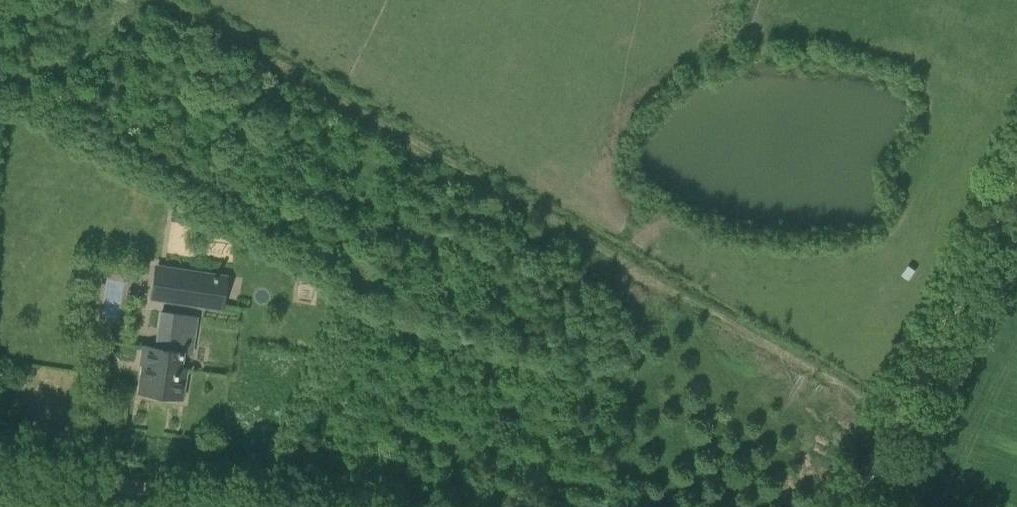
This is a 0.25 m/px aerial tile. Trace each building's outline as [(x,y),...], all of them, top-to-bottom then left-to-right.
[(171,219),(185,222),(186,211),(172,209),(171,219)] [(173,301),(204,305),(222,308),(222,304),(227,276),(178,269),(164,267),(159,299),(173,301)] [(111,281),(107,316),(122,318),(126,283),(111,281)] [(181,367),(183,351),(192,353),(195,332),(171,329),(168,349),(144,346),(142,363),(149,365),(146,389),(177,393),(184,394),(188,368),(181,367)]
